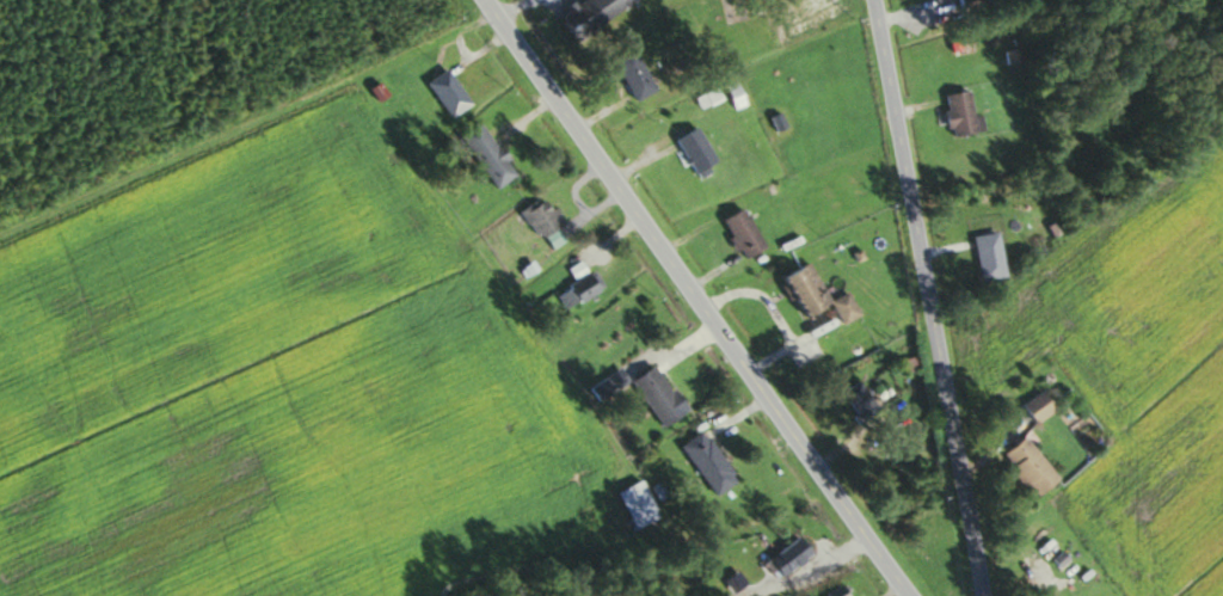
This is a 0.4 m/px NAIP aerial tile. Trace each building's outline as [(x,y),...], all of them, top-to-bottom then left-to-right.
[(630,0),(577,0),(554,15),(571,40),(630,0)] [(650,91),(628,49),(607,60),(630,102),(650,91)] [(421,84),(445,119),(466,104),(441,69),(421,84)] [(968,117),(964,91),(938,95),(945,137),(979,132),(977,116),(968,117)] [(489,190),(510,176),(476,122),(455,135),(489,190)] [(670,140),(689,176),(712,163),(692,127),(670,140)] [(536,240),(559,222),(538,196),(516,214),(536,240)] [(738,260),(760,247),(737,208),(715,221),(738,260)] [(993,233),(969,238),(977,282),(1001,277),(993,233)] [(792,316),(823,301),(803,261),(772,276),(792,316)] [(564,312),(600,287),(588,270),(552,295),(564,312)] [(839,324),(856,313),(841,291),(824,303),(839,324)] [(624,381),(657,426),(681,409),(648,364),(624,381)] [(833,398),(857,426),(877,409),(853,381),(833,398)] [(732,482),(699,430),(676,445),(709,496),(732,482)] [(993,458),(1033,498),(1055,476),(1015,436),(993,458)] [(656,519),(636,479),(610,493),(629,532),(656,519)] [(812,552),(800,534),(769,555),(781,573),(812,552)] [(835,586),(821,595),(843,595),(835,586)]
